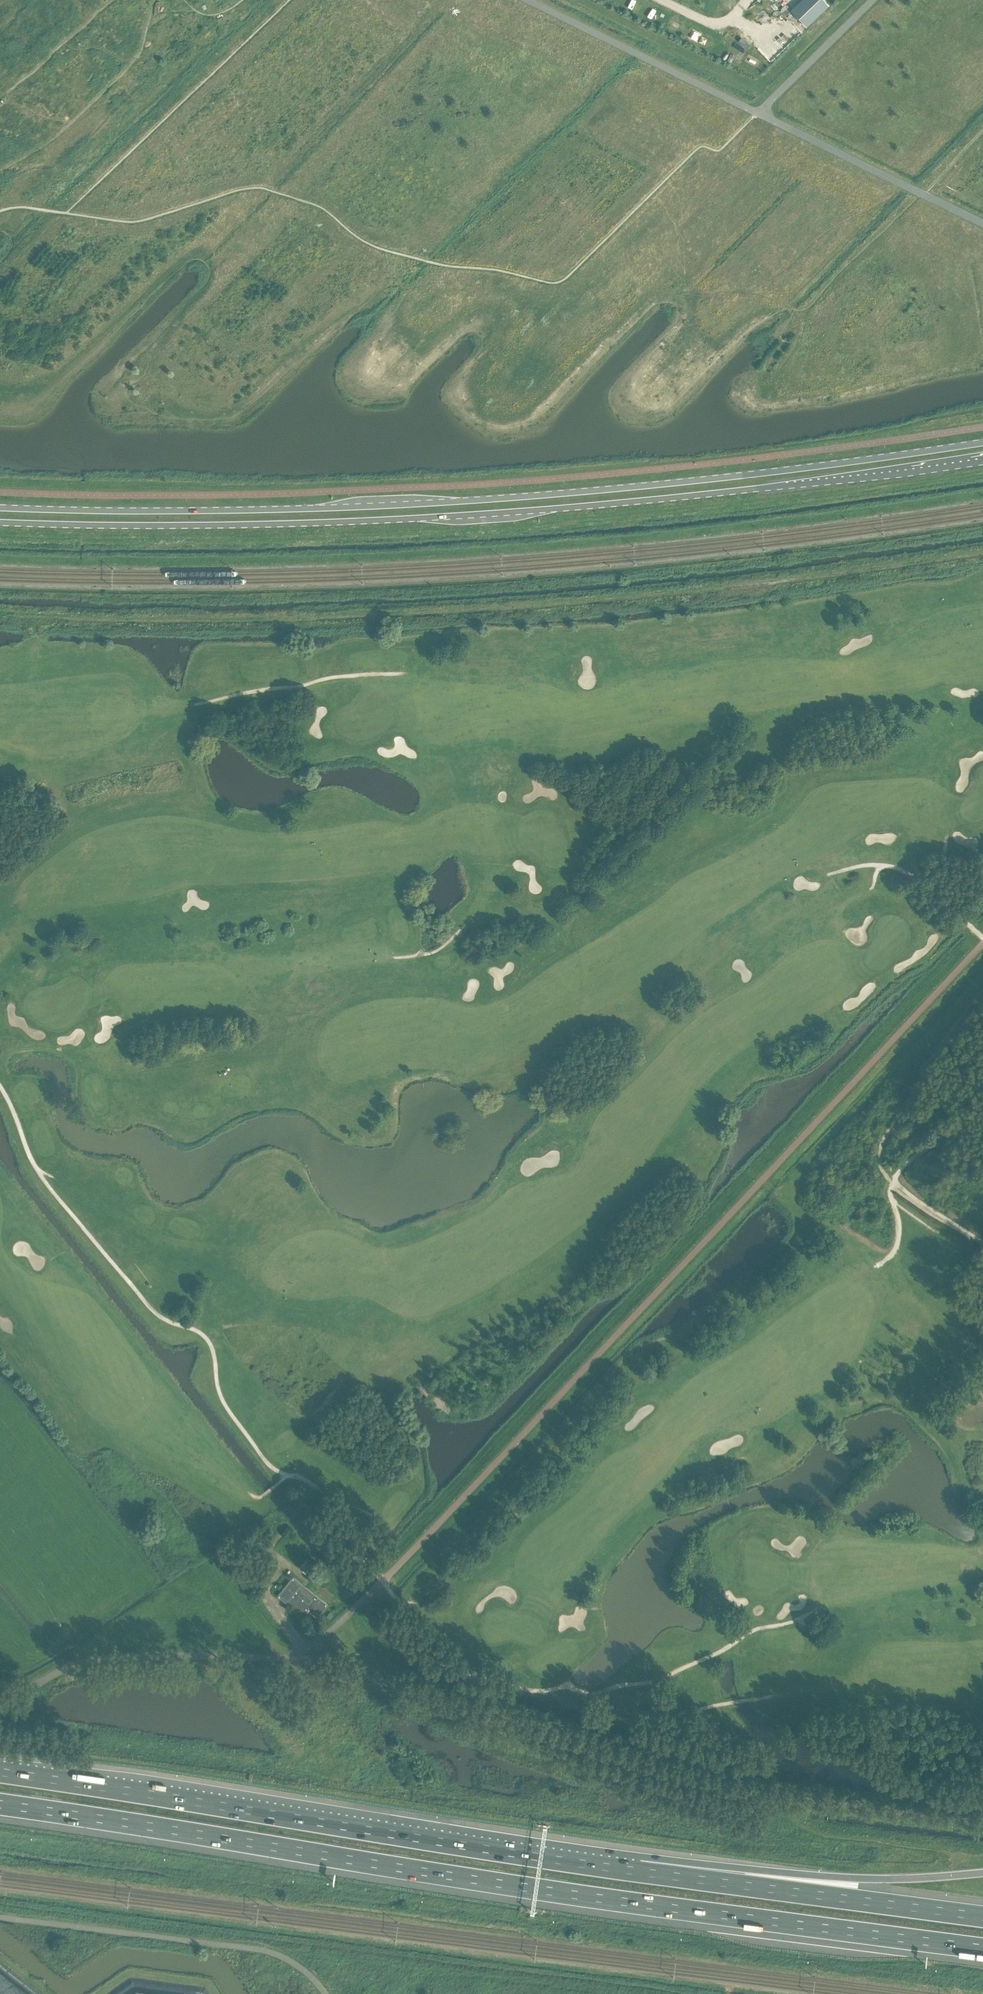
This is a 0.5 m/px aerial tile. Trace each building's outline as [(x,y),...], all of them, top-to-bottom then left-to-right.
[(793,12),(807,27),(828,6),(823,0),(805,0),(793,12)] [(328,1604),(306,1587),(301,1583),(293,1576),(277,1596),(296,1611),(307,1610),(317,1618),(328,1604)]
